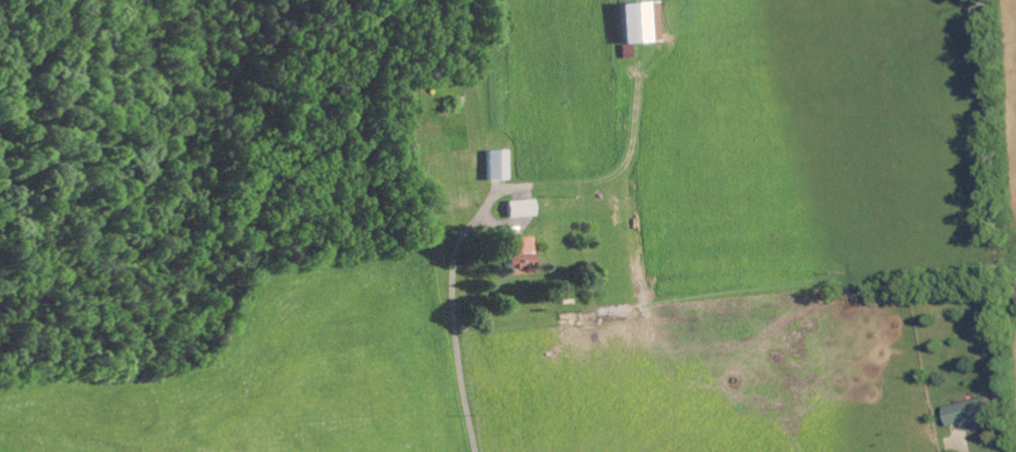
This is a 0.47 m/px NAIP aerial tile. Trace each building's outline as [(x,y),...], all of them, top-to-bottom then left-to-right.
[(617,2),(619,41),(655,40),(654,1),(617,2)] [(484,179),(504,179),(503,149),(483,150),(484,179)] [(506,200),(506,216),(533,215),(532,199),(506,200)] [(531,272),(530,236),(503,238),(504,273),(531,272)] [(948,426),(964,422),(965,426),(994,419),(988,396),(943,406),(948,426)]
